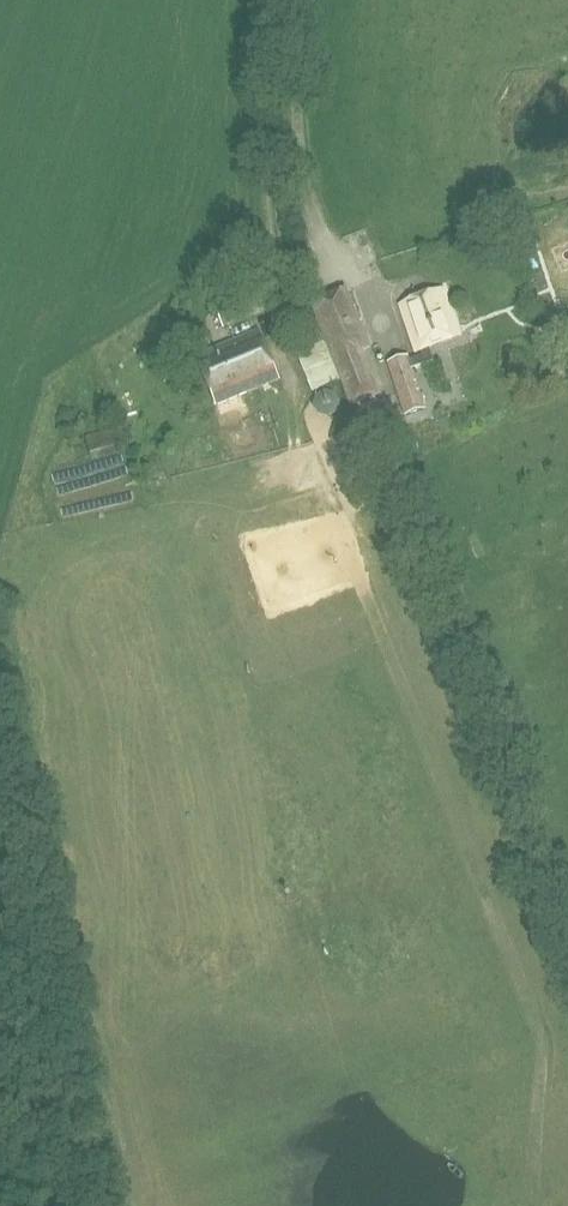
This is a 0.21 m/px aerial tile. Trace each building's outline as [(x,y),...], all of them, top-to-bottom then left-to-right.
[(350,403),(374,395),(358,351),(365,348),(343,288),(312,300),(350,403)] [(459,336),(442,288),(398,304),(415,352),(416,351),(418,357),(409,360),(411,366),(432,359),(427,347),(459,336)] [(310,389),(339,379),(317,318),(297,325),(306,349),(297,352),(310,389)] [(218,405),(280,379),(260,330),(198,356),(218,405)] [(409,360),(408,357),(390,363),(407,413),(425,407),(411,366),(409,360)]
